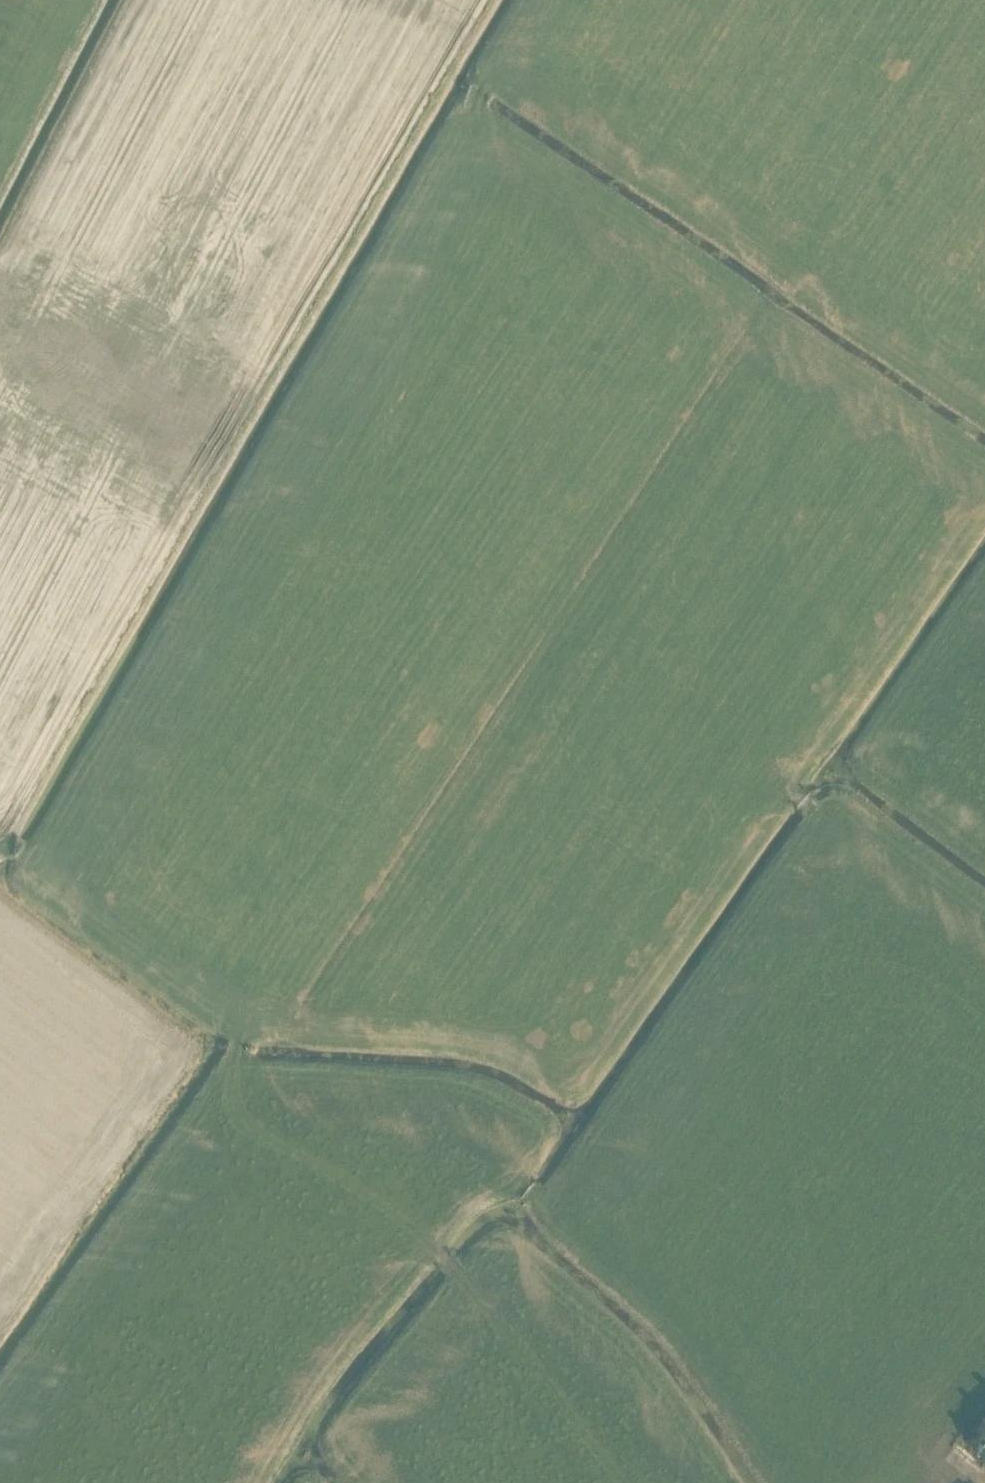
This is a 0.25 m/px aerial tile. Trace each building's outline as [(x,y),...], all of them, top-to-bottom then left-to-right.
[(970,1442),(984,1452),(984,1421),(970,1442)]
